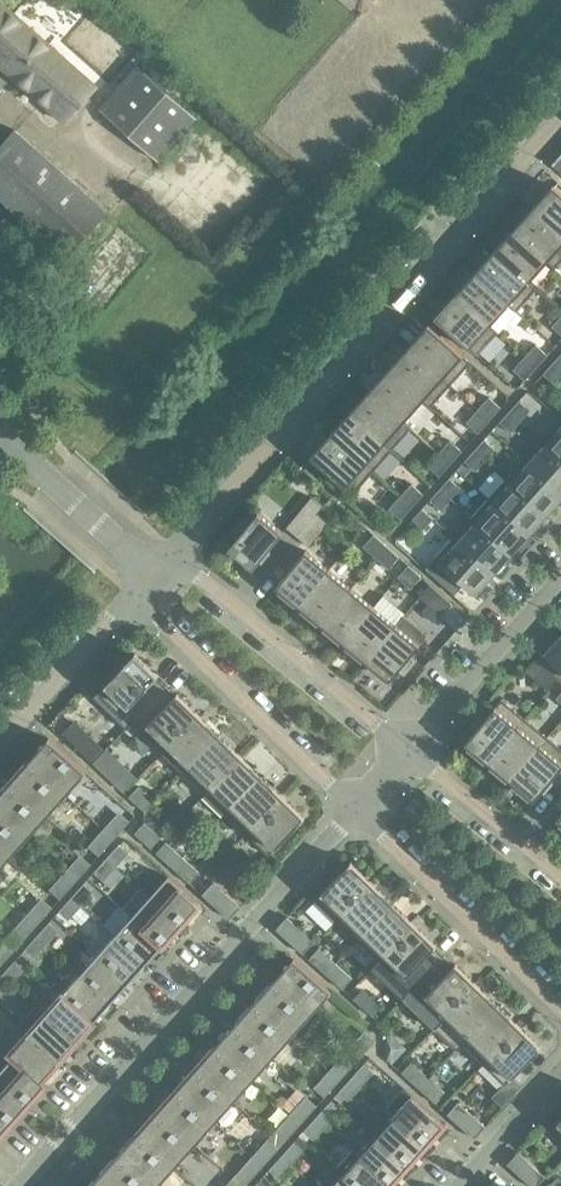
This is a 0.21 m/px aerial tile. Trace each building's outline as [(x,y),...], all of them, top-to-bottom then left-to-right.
[(14,77),(65,122),(97,86),(0,0),(0,65),(14,77)] [(198,118),(153,77),(138,64),(100,108),(159,161),(198,118)] [(106,211),(16,130),(0,148),(0,198),(66,257),(106,211)] [(531,206),(560,233),(560,192),(551,183),(531,206)] [(531,206),(512,228),(555,267),(560,260),(560,233),(531,206)] [(555,267),(512,228),(492,249),(536,288),(529,281),(547,261),(555,268),(555,267)] [(536,288),(492,249),(473,271),(516,310),(536,288)] [(516,310),(473,271),(453,293),(497,332),(498,331),(490,324),(508,304),(516,311),(516,310)] [(497,332),(453,293),(433,315),(477,354),(497,332)] [(552,325),(560,334),(560,315),(552,325)] [(427,323),(407,345),(406,345),(450,384),(470,362),(427,323)] [(536,344),(525,356),(536,367),(548,354),(536,344)] [(450,384),(406,345),(387,367),(431,406),(450,384)] [(553,362),(560,370),(560,353),(553,362)] [(536,367),(525,356),(513,369),(525,379),(536,367)] [(560,375),(560,370),(553,362),(543,373),(554,383),(560,375)] [(431,406),(387,367),(368,389),(404,421),(422,400),(430,407),(431,406)] [(404,421),(368,389),(348,410),(392,449),(393,448),(385,442),(404,421)] [(489,419),(501,407),(489,396),(477,409),(489,419)] [(530,409),(519,400),(509,411),(520,420),(530,409)] [(478,432),(489,419),(477,409),(466,421),(478,432)] [(392,449),(348,410),(329,432),(372,471),(392,449)] [(510,431),(520,420),(509,411),(500,421),(510,431)] [(559,418),(541,439),(560,457),(560,420),(559,418)] [(372,471),(329,432),(309,454),(352,493),(372,471)] [(495,448),(484,438),(474,449),(485,459),(495,448)] [(451,463),(462,450),(450,439),(439,452),(451,463)] [(541,439),(523,458),(560,492),(560,457),(541,439)] [(476,470),(485,459),(474,449),(465,460),(476,470)] [(439,475),(451,463),(439,452),(428,465),(439,475)] [(523,458),(523,459),(529,465),(513,483),(507,477),(506,478),(545,513),(560,495),(560,492),(523,458)] [(460,487),(449,477),(440,488),(450,498),(460,487)] [(545,513),(506,478),(489,497),(527,532),(545,513)] [(411,483),(400,495),(412,506),(423,493),(411,483)] [(441,509),(450,498),(440,488),(430,499),(441,509)] [(401,519),(412,506),(400,495),(389,508),(401,519)] [(298,536),(323,505),(311,496),(286,527),(298,536)] [(527,532),(489,497),(471,517),(510,552),(527,532)] [(323,506),(323,505),(298,536),(309,546),(328,522),(317,513),(323,506)] [(433,518),(422,508),(412,519),(423,528),(433,518)] [(252,568),(283,531),(259,510),(250,521),(244,515),(231,531),(237,536),(228,548),(252,568)] [(510,552),(471,517),(471,518),(477,523),(461,541),(455,535),(453,537),(492,572),(510,552)] [(376,557),(386,545),(374,534),(363,545),(376,557)] [(492,572),(453,537),(426,567),(454,593),(464,583),(474,592),(492,572)] [(388,568),(399,556),(386,545),(376,557),(388,568)] [(298,605),(329,568),(306,549),(275,586),(298,605)] [(398,576),(411,588),(421,576),(408,564),(398,576)] [(320,624),(351,587),(329,568),(298,605),(320,624)] [(452,604),(430,584),(419,596),(442,616),(452,604)] [(343,643),(374,606),(351,587),(320,624),(343,643)] [(365,661),(396,624),(374,606),(343,643),(365,661)] [(419,644),(396,625),(396,624),(365,661),(389,681),(398,670),(404,675),(417,659),(411,654),(419,644)] [(547,654),(560,667),(560,638),(547,654)] [(126,727),(166,685),(157,676),(159,675),(135,652),(93,696),(126,727)] [(558,678),(535,657),(525,669),(547,690),(558,678)] [(163,751),(199,714),(177,693),(176,694),(166,685),(126,727),(127,728),(133,722),(163,751)] [(487,763),(524,717),(501,698),(486,716),(480,711),(467,727),(473,732),(464,743),(487,763)] [(184,772),(220,734),(199,714),(163,751),(184,772)] [(547,736),(524,717),(487,763),(510,781),(547,736)] [(205,792),(241,755),(220,734),(184,772),(205,792)] [(547,736),(510,781),(533,800),(560,768),(560,748),(547,736)] [(67,793),(86,771),(49,737),(29,759),(67,793)] [(105,778),(119,763),(108,752),(94,768),(105,778)] [(226,812),(262,775),(241,755),(205,792),(226,812)] [(47,815),(67,793),(29,759),(9,781),(47,815)] [(247,833),(283,795),(262,775),(226,812),(247,833)] [(9,781),(0,792),(0,812),(28,837),(47,815),(9,781)] [(129,796),(145,811),(155,800),(138,785),(129,796)] [(305,816),(283,795),(247,833),(269,854),(305,816)] [(413,798),(404,808),(416,818),(425,809),(413,798)] [(0,812),(0,851),(8,858),(28,837),(0,812)] [(114,837),(128,822),(117,813),(104,828),(114,837)] [(151,847),(161,837),(144,822),(135,832),(151,847)] [(101,852),(114,837),(104,828),(91,843),(101,852)] [(166,841),(157,852),(173,867),(183,857),(166,841)] [(126,854),(117,846),(107,858),(116,866),(126,854)] [(0,851),(0,868),(8,858),(0,851)] [(75,880),(89,865),(79,856),(65,871),(75,880)] [(199,871),(183,857),(173,867),(190,882),(199,871)] [(106,877),(116,866),(107,858),(96,869),(106,877)] [(337,920),(373,883),(351,861),(315,899),(337,920)] [(62,895),(75,880),(65,871),(52,886),(62,895)] [(199,903),(168,875),(149,896),(181,924),(199,903)] [(230,918),(241,906),(213,881),(202,893),(230,918)] [(358,940),(394,903),(373,883),(337,920),(358,940)] [(91,893),(82,885),(72,896),(81,905),(91,893)] [(181,924),(149,896),(141,888),(123,908),(132,915),(163,943),(164,943),(181,924)] [(71,916),(81,905),(72,896),(61,908),(71,916)] [(50,909),(40,899),(27,914),(37,923),(50,909)] [(378,960),(414,923),(394,903),(358,940),(378,960)] [(24,938),(37,923),(27,914),(14,929),(24,938)] [(163,943),(132,915),(115,935),(146,963),(146,962),(163,943)] [(303,952),(314,940),(287,916),(276,928),(303,952)] [(435,946),(436,944),(414,923),(378,960),(372,967),(404,997),(444,956),(444,955),(435,946)] [(56,932),(47,924),(37,935),(46,944),(56,932)] [(36,955),(46,944),(37,935),(27,947),(36,955)] [(129,982),(146,963),(115,935),(97,954),(128,982),(129,982)] [(11,952),(1,943),(0,944),(0,965),(11,952)] [(336,963),(318,947),(309,958),(326,973),(336,963)] [(128,982),(97,954),(80,974),(111,1001),(128,982)] [(476,985),(477,984),(455,963),(454,964),(444,955),(444,956),(404,997),(435,1027),(476,985)] [(331,991),(294,957),(274,979),(312,1013),(331,991)] [(21,971),(13,963),(2,974),(11,982),(21,971)] [(352,977),(336,963),(326,973),(343,987),(352,977)] [(11,982),(2,974),(0,977),(0,993),(1,994),(11,982)] [(111,1001),(80,974),(62,993),(93,1021),(94,1021),(111,1001)] [(312,1013),(274,979),(254,1001),(292,1034),(312,1013)] [(462,1041),(498,1004),(477,984),(476,985),(435,1027),(456,1048),(462,1041)] [(362,986),(355,997),(375,1011),(382,1000),(362,986)] [(76,1040),(93,1021),(62,993),(45,1013),(76,1040)] [(273,1056),(292,1034),(254,1001),(235,1022),(273,1056)] [(483,1062),(519,1024),(498,1004),(462,1041),(481,1060),(483,1062)] [(76,1040),(45,1013),(36,1005),(19,1024),(27,1032),(59,1060),(76,1040)] [(273,1056),(235,1022),(216,1044),(253,1078),(273,1056)] [(541,1046),(519,1024),(483,1062),(505,1083),(541,1046)] [(59,1060),(27,1032),(11,1051),(8,1048),(7,1049),(7,1050),(41,1080),(42,1079),(59,1060)] [(349,1047),(360,1057),(373,1042),(362,1032),(349,1047)] [(253,1078),(216,1044),(196,1066),(234,1100),(253,1078)] [(7,1050),(0,1057),(0,1079),(27,1102),(45,1082),(42,1079),(41,1080),(7,1050)] [(340,1078),(353,1063),(343,1054),(330,1069),(340,1078)] [(428,1076),(411,1061),(402,1071),(418,1086),(428,1076)] [(371,1074),(362,1065),(351,1077),(361,1085),(371,1074)] [(234,1100),(196,1066),(177,1088),(214,1121),(234,1100)] [(327,1093),(340,1078),(330,1069),(316,1084),(327,1093)] [(444,1091),(428,1076),(418,1086),(435,1102),(444,1091)] [(350,1097),(361,1085),(351,1077),(341,1088),(350,1097)] [(27,1102),(0,1079),(0,1114),(9,1122),(10,1122),(27,1102)] [(214,1121),(177,1088),(157,1109),(195,1143),(214,1121)] [(413,1095),(412,1096),(403,1088),(386,1106),(395,1115),(426,1143),(444,1123),(413,1095)] [(301,1121),(314,1107),(304,1098),(291,1112),(301,1121)] [(458,1101),(447,1113),(475,1137),(486,1125),(458,1101)] [(336,1113),(327,1104),(317,1116),(326,1124),(336,1113)] [(426,1143),(395,1115),(386,1106),(368,1127),(370,1129),(395,1151),(408,1163),(408,1162),(426,1143)] [(195,1143),(157,1109),(138,1131),(175,1165),(195,1143)] [(288,1136),(301,1121),(291,1112),(278,1127),(288,1136)] [(0,1114),(0,1133),(9,1122),(0,1114)] [(326,1124),(317,1116),(306,1127),(315,1136),(326,1124)] [(551,1128),(560,1138),(560,1118),(551,1128)] [(395,1151),(370,1129),(353,1149),(378,1171),(391,1182),(408,1163),(395,1151)] [(138,1131),(118,1153),(155,1185),(156,1185),(175,1165),(138,1131)] [(262,1165),(276,1150),(266,1141),(252,1156),(262,1165)] [(301,1151),(292,1143),(282,1155),(291,1163),(301,1151)] [(353,1149),(335,1168),(342,1174),(356,1185),(387,1185),(391,1182),(378,1171),(353,1149)] [(507,1163),(533,1185),(536,1185),(545,1175),(518,1151),(507,1163)] [(118,1153),(99,1175),(112,1185),(155,1185),(118,1153)] [(281,1175),(291,1163),(282,1155),(271,1166),(281,1175)] [(249,1180),(262,1165),(252,1156),(239,1170),(249,1180)] [(342,1174),(331,1185),(356,1185),(342,1174)] [(99,1175),(89,1185),(112,1185),(99,1175)]
